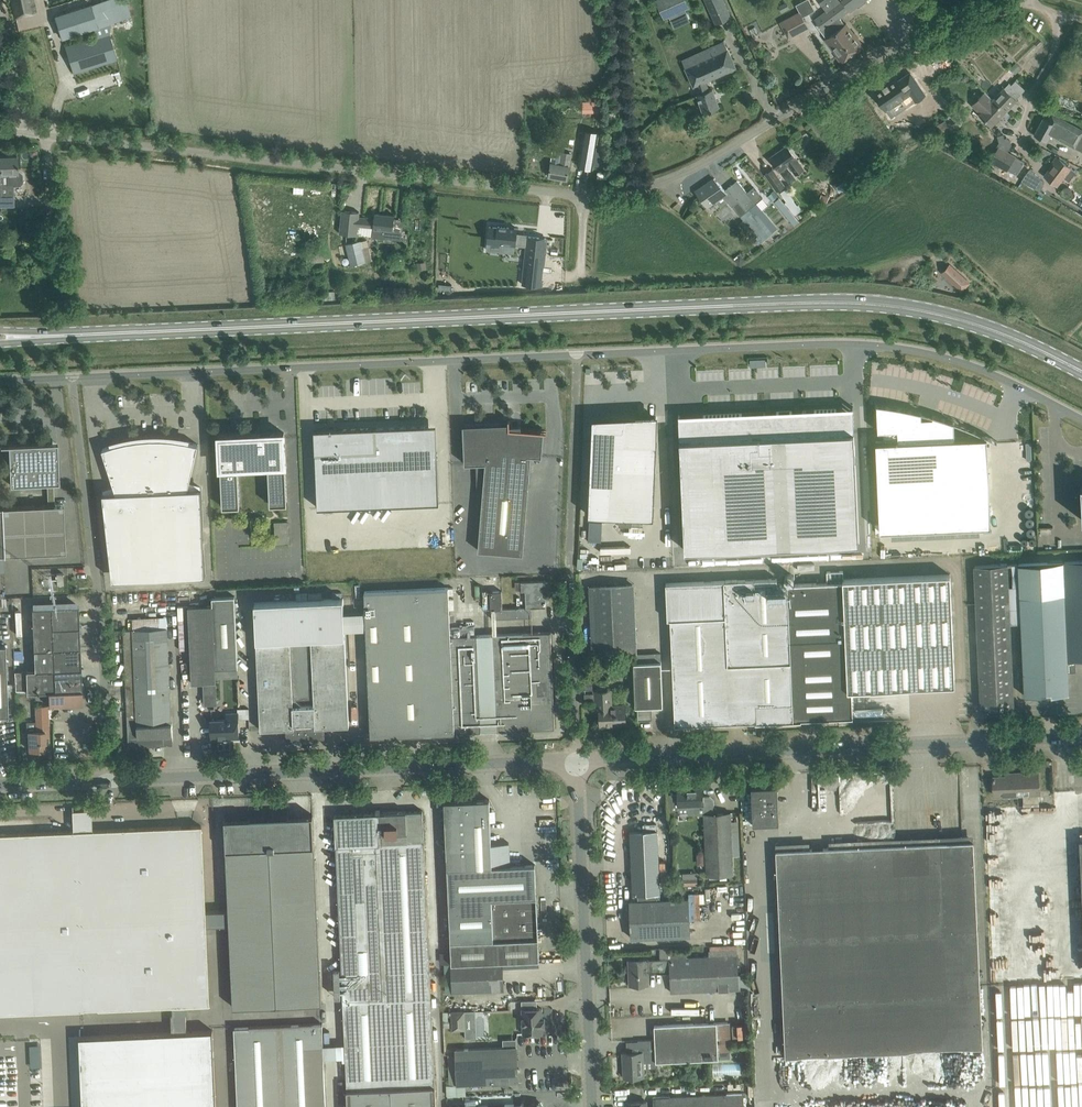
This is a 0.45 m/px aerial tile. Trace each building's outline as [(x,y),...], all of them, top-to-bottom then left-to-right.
[(16,17),(36,12),(33,0),(12,0),(16,17)] [(65,47),(74,73),(117,59),(109,33),(110,23),(132,16),(127,0),(109,0),(56,16),(62,37),(93,28),(96,37),(65,47)] [(664,19),(669,16),(674,28),(690,20),(685,9),(690,7),(686,0),(656,0),(664,19)] [(724,0),(706,0),(716,23),(731,16),(724,0)] [(815,10),(810,0),(804,0),(796,4),(800,12),(780,22),(789,37),(808,27),(803,17),(815,10)] [(865,0),(828,0),(822,5),(826,11),(815,19),(821,27),(819,28),(827,39),(829,37),(840,52),(836,56),(841,62),(863,45),(846,23),(845,24),(840,17),(855,6),(858,6),(865,1),(865,0)] [(708,90),(705,80),(736,67),(724,41),(682,60),(694,85),(697,84),(700,93),(697,94),(704,112),(719,107),(712,89),(708,90)] [(763,52),(763,56),(767,59),(772,57),(772,53),(768,50),(768,49),(763,52)] [(1016,62),(1011,67),(1017,73),(1021,68),(1016,62)] [(896,78),(874,93),(885,109),(910,93),(915,101),(925,94),(911,73),(899,81),(896,78)] [(1021,94),(1009,83),(994,98),(1006,109),(1021,94)] [(994,98),(993,99),(985,91),(972,105),(980,113),(979,114),(992,125),(1006,109),(994,98)] [(582,100),(583,112),(595,112),(595,100),(582,100)] [(1052,113),(1048,120),(1043,117),(1034,134),(1047,141),(1051,133),(1067,141),(1066,142),(1081,151),(1081,129),(1052,113)] [(584,130),(578,166),(593,168),(594,165),(596,152),(597,143),(599,132),(584,130)] [(787,145),(770,157),(780,171),(789,164),(796,174),(804,168),(787,145)] [(999,147),(991,160),(1016,174),(1024,161),(999,147)] [(567,179),(571,160),(572,151),(563,150),(560,164),(551,163),(549,176),(567,179)] [(596,152),(594,165),(603,166),(605,153),(596,152)] [(0,196),(0,207),(15,206),(14,185),(20,185),(22,182),(22,174),(19,171),(18,171),(17,156),(0,157),(0,163),(1,196),(0,196)] [(1045,175),(1057,184),(1063,176),(1069,181),(1076,172),(1058,158),(1045,175)] [(784,185),(773,169),(765,174),(777,191),(784,185)] [(1029,169),(1022,180),(1040,191),(1043,185),(1044,184),(1044,182),(1043,181),(1043,180),(1029,169)] [(714,178),(696,191),(698,194),(707,206),(715,200),(723,194),(728,201),(732,206),(740,216),(746,212),(767,237),(778,228),(757,202),(763,198),(753,186),(747,192),(737,180),(725,190),(723,187),(714,178)] [(836,187),(839,192),(848,187),(844,182),(836,187)] [(1061,191),(1062,195),(1065,197),(1068,197),(1071,194),(1071,190),(1068,187),(1064,187),(1061,191)] [(780,193),(786,201),(785,203),(794,215),(802,210),(798,204),(797,205),(786,189),(780,193)] [(774,190),(767,195),(773,203),(775,201),(794,226),(799,222),(779,198),(779,197),(774,190)] [(821,194),(818,201),(825,204),(828,197),(821,194)] [(343,210),(340,233),(357,235),(358,226),(373,227),(372,239),(401,242),(403,226),(394,225),(395,215),(375,213),(374,219),(358,217),(359,211),(343,210)] [(489,226),(488,241),(504,242),(504,251),(515,252),(516,243),(527,244),(523,284),(542,286),(542,281),(541,281),(542,266),(544,266),(547,238),(516,234),(517,228),(498,226),(498,227),(489,226)] [(360,241),(346,245),(351,265),(365,262),(364,254),(370,252),(369,246),(362,247),(360,241)] [(323,252),(306,253),(306,262),(324,261),(323,252)] [(969,282),(950,264),(942,272),(962,290),(969,282)] [(752,364),(734,365),(735,378),(753,377),(752,364)] [(883,441),(876,441),(880,530),(991,525),(987,436),(955,438),(954,422),(950,421),(946,420),(941,418),(937,417),(933,416),(933,417),(922,417),(921,413),(913,410),(904,408),(895,406),(886,405),(877,404),(878,431),(882,430),(883,441)] [(680,415),(679,414),(685,549),(859,541),(853,406),(852,408),(853,431),(830,432),(828,410),(836,410),(836,409),(802,410),(803,413),(792,413),(792,411),(704,415),(705,438),(681,439),(680,415)] [(592,430),(589,515),(619,516),(619,524),(632,525),(632,517),(654,517),(657,442),(655,442),(656,416),(636,417),(636,421),(615,420),(615,418),(607,419),(607,430),(592,430)] [(521,422),(463,424),(465,463),(486,462),(478,561),(522,564),(531,455),(542,456),(544,430),(520,428),(521,422)] [(376,427),(314,430),(318,508),(439,503),(437,452),(426,453),(425,425),(424,425),(376,427)] [(284,432),(271,433),(271,435),(261,436),(260,433),(219,435),(222,507),(240,506),(238,466),(268,465),(270,505),(287,504),(284,432)] [(103,448),(116,492),(103,492),(112,568),(131,566),(133,577),(205,575),(201,488),(188,488),(198,444),(186,441),(171,439),(157,438),(143,439),(128,441),(114,444),(103,448)] [(58,442),(17,444),(8,445),(10,485),(47,483),(48,505),(3,507),(3,506),(2,506),(4,556),(5,556),(5,555),(66,552),(64,505),(55,505),(54,483),(59,483),(58,442)] [(289,544),(288,521),(274,522),(275,544),(289,544)] [(1063,561),(1067,660),(1081,660),(1081,560),(1063,561)] [(1018,563),(1021,622),(1024,695),(1042,695),(1042,693),(1051,692),(1051,694),(1069,693),(1068,670),(1067,660),(1063,561),(1018,563)] [(1010,623),(1021,622),(1018,563),(974,565),(981,708),(1014,707),(1010,623)] [(950,574),(843,579),(843,571),(827,572),(827,583),(787,584),(777,584),(776,578),(666,583),(667,619),(670,619),(675,724),(755,721),(755,722),(801,720),(801,719),(853,717),(852,689),(955,684),(950,574)] [(549,590),(549,580),(521,581),(521,591),(525,591),(526,607),(503,608),(502,590),(491,591),(492,618),(532,617),(532,607),(546,607),(545,595),(544,595),(544,590),(549,590)] [(636,650),(634,583),(588,584),(591,652),(636,650)] [(474,626),(450,627),(448,587),(364,591),(371,736),(481,731),(480,713),(496,712),(497,730),(506,730),(506,732),(512,731),(512,729),(555,728),(551,631),(475,635),(474,626)] [(213,605),(188,606),(192,683),(203,683),(204,704),(217,704),(215,669),(238,668),(235,596),(212,597),(213,605)] [(308,739),(324,738),(324,727),(349,726),(343,598),(254,602),(260,730),(286,729),(286,740),(303,739),(303,737),(308,736),(308,739)] [(16,689),(27,689),(27,693),(48,692),(49,706),(83,704),(78,606),(32,608),(35,671),(15,671),(16,689)] [(173,740),(168,628),(160,628),(160,616),(132,617),(132,630),(123,630),(129,747),(169,745),(169,743),(171,740),(173,740)] [(8,715),(5,645),(0,645),(0,716),(8,715)] [(651,719),(651,706),(663,705),(661,661),(634,662),(635,706),(637,706),(638,720),(651,719)] [(97,675),(89,675),(90,689),(98,688),(97,675)] [(595,691),(596,710),(600,710),(600,725),(626,724),(625,704),(612,704),(612,690),(595,691)] [(47,705),(35,706),(36,731),(29,731),(30,750),(44,750),(44,742),(45,742),(45,737),(49,736),(47,705)] [(239,737),(238,714),(226,714),(226,719),(211,720),(212,740),(213,740),(213,738),(239,737)] [(258,728),(258,716),(250,716),(250,729),(258,728)] [(1012,776),(993,777),(994,796),(1009,796),(1009,798),(1018,797),(1018,795),(1023,795),(1024,805),(1039,805),(1038,772),(1012,773),(1012,776)] [(753,824),(779,823),(778,786),(767,786),(767,784),(762,784),(762,787),(752,787),(753,824)] [(687,788),(677,788),(678,793),(678,806),(692,806),(692,808),(689,808),(688,810),(688,812),(688,815),(694,815),(694,812),(699,812),(699,814),(704,814),(704,813),(705,813),(711,813),(711,809),(714,805),(714,800),(710,796),(703,796),(703,787),(702,787),(702,790),(687,791),(687,788)] [(452,963),(502,960),(539,959),(535,864),(492,866),(489,799),(444,801),(452,963)] [(376,812),(334,814),(347,1089),(435,1085),(423,810),(380,812),(380,808),(376,809),(376,812)] [(705,813),(704,813),(704,814),(707,873),(733,872),(732,838),(739,837),(739,823),(731,823),(731,812),(711,813),(705,813)] [(233,1006),(321,1003),(313,815),(225,819),(229,909),(229,925),(233,1006)] [(83,1010),(83,1009),(97,1008),(97,1009),(171,1006),(172,1032),(187,1031),(186,1005),(208,1004),(205,925),(229,925),(229,909),(204,910),(204,909),(201,825),(92,830),(73,831),(0,834),(0,1013),(83,1010)] [(672,903),(671,899),(660,899),(657,831),(631,832),(633,893),(638,893),(638,900),(630,900),(630,905),(672,903)] [(983,1047),(980,983),(974,841),(776,850),(786,1056),(983,1047)] [(684,885),(697,884),(697,872),(683,872),(684,885)] [(631,938),(690,935),(689,898),(671,899),(672,903),(630,905),(631,938)] [(687,957),(629,960),(630,984),(649,983),(648,973),(671,972),(671,992),(736,989),(739,989),(737,944),(710,945),(710,950),(709,950),(709,956),(687,957)] [(502,960),(452,963),(453,992),(504,990),(502,960)] [(233,1006),(234,1027),(238,1106),(326,1106),(322,1023),(321,1003),(233,1006)] [(545,1025),(545,1018),(542,1018),(542,1008),(522,1009),(523,1033),(543,1033),(543,1025),(545,1025)] [(448,1016),(452,1016),(453,1030),(465,1029),(464,1011),(448,1012),(448,1016)] [(730,1023),(654,1025),(655,1039),(656,1061),(656,1069),(658,1069),(658,1060),(719,1058),(719,1051),(731,1051),(730,1023)] [(749,1023),(732,1024),(733,1038),(750,1036),(749,1023)] [(212,1030),(187,1031),(172,1032),(79,1036),(82,1106),(216,1106),(212,1030)] [(639,1052),(623,1052),(624,1077),(644,1076),(643,1061),(653,1061),(653,1069),(656,1069),(656,1061),(655,1039),(638,1040),(639,1052)] [(517,1046),(455,1049),(456,1054),(457,1084),(519,1082),(517,1046)] [(347,1089),(348,1106),(436,1106),(435,1085),(347,1089)] [(743,1092),(727,1092),(727,1094),(670,1097),(670,1095),(655,1096),(653,1098),(653,1106),(744,1106),(743,1092)]
